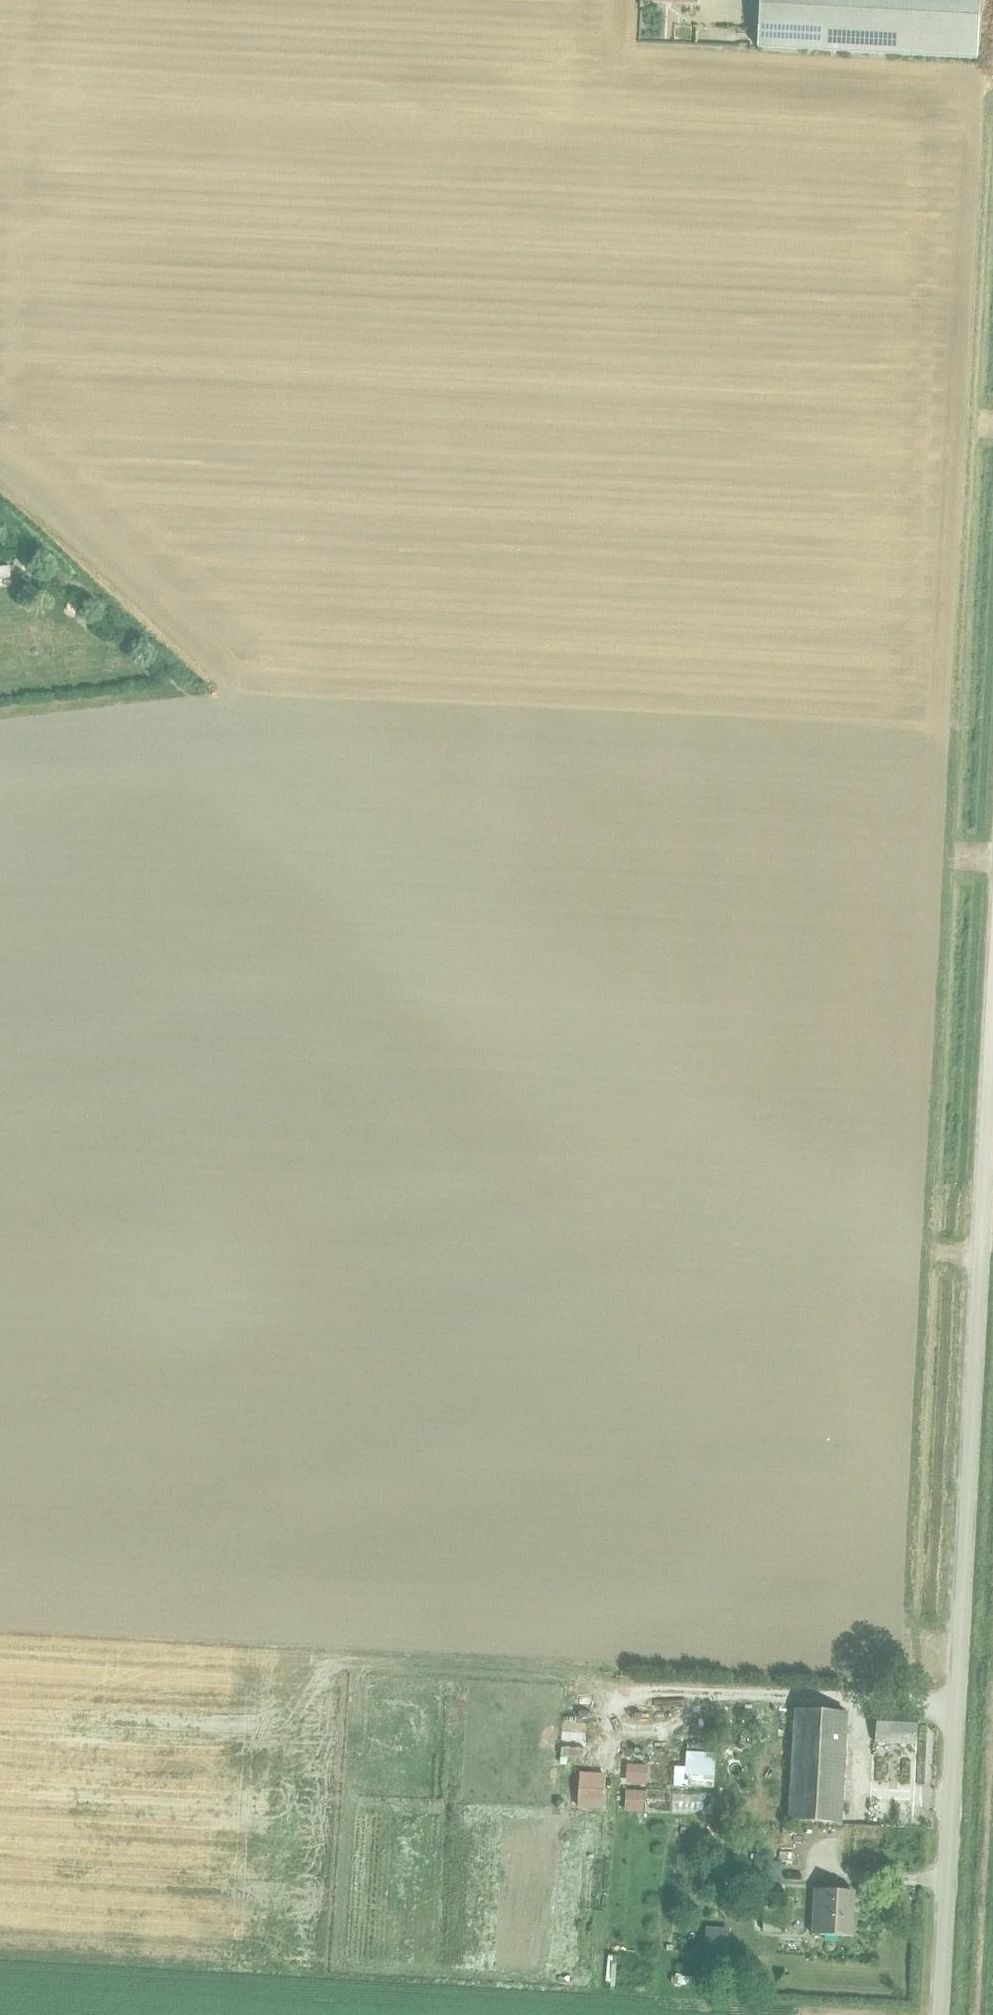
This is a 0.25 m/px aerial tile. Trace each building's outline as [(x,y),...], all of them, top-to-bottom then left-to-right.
[(758,48),(977,59),(980,0),(760,0),(758,48)] [(789,1820),(842,1823),(848,1713),(795,1710),(789,1820)] [(876,1734),(916,1736),(918,1714),(877,1712),(876,1734)] [(813,1935),(853,1937),(855,1892),(815,1889),(813,1935)] [(623,1938),(623,1918),(613,1918),(613,1938),(623,1938)] [(704,1962),(726,1963),(727,1951),(705,1950),(704,1962)]
